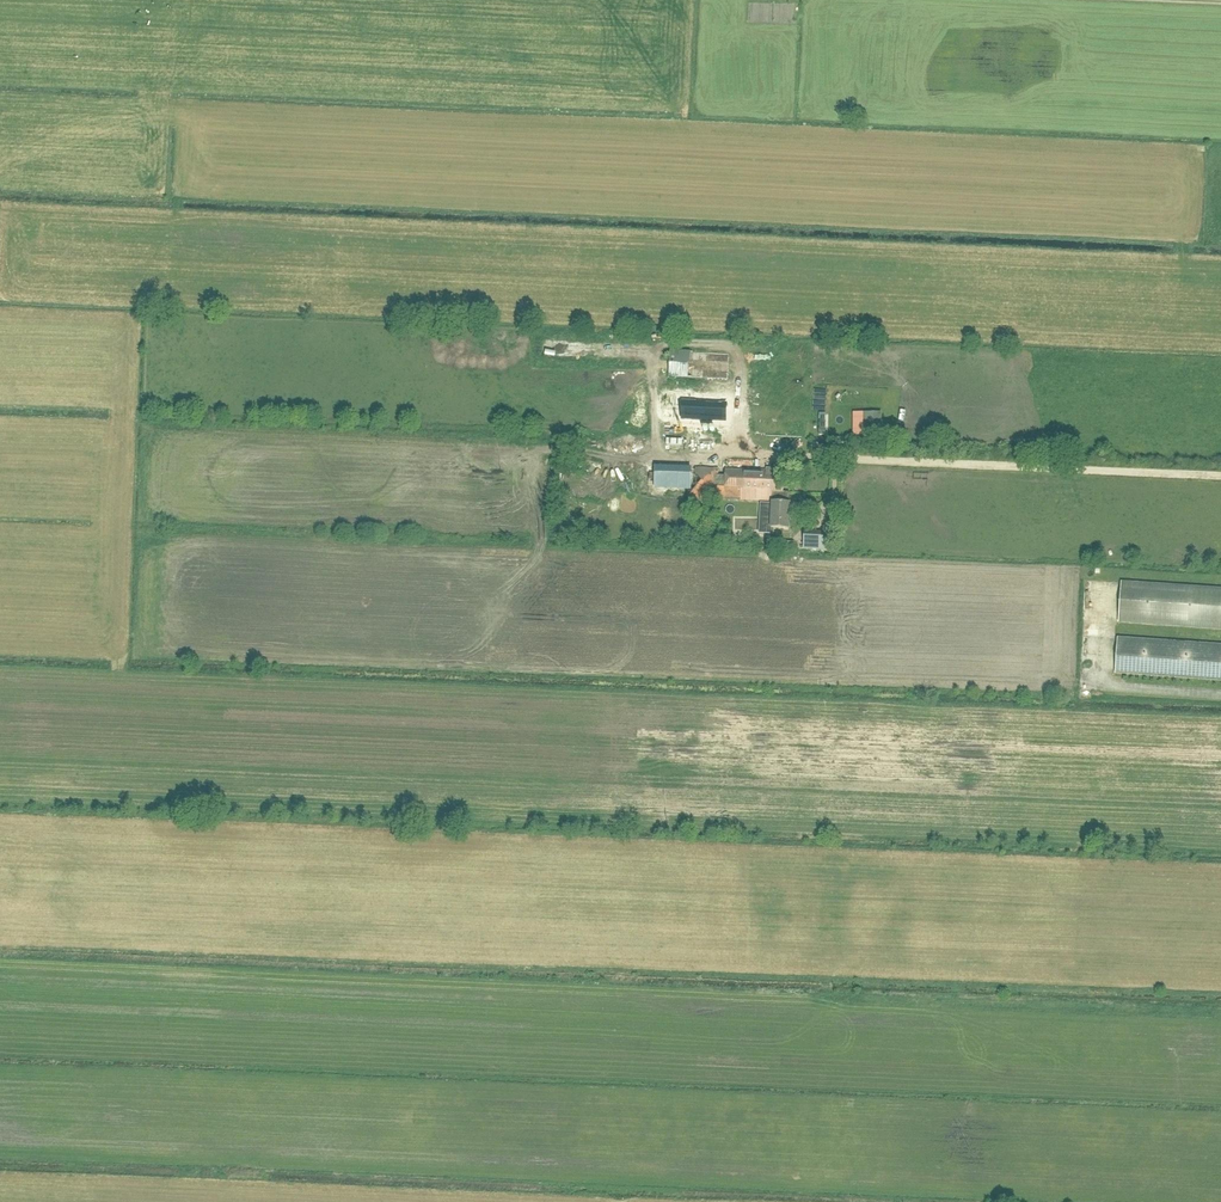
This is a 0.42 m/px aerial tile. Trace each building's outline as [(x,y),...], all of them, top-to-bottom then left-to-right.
[(681,403),(680,422),(726,424),(727,405),(722,405),(722,397),(749,398),(750,376),(697,374),(696,396),(697,396),(696,403),(681,403)] [(772,469),(772,471),(726,469),(725,475),(720,475),(720,468),(690,467),(688,498),(773,502),(772,529),(789,530),(791,505),(783,505),(784,494),(785,476),(781,475),(782,470),(772,469)] [(656,472),(653,495),(666,496),(668,482),(670,482),(671,473),(656,472)] [(1121,582),(1118,623),(1220,631),(1220,589),(1121,582)] [(1117,638),(1115,674),(1220,682),(1220,645),(1117,638)]
